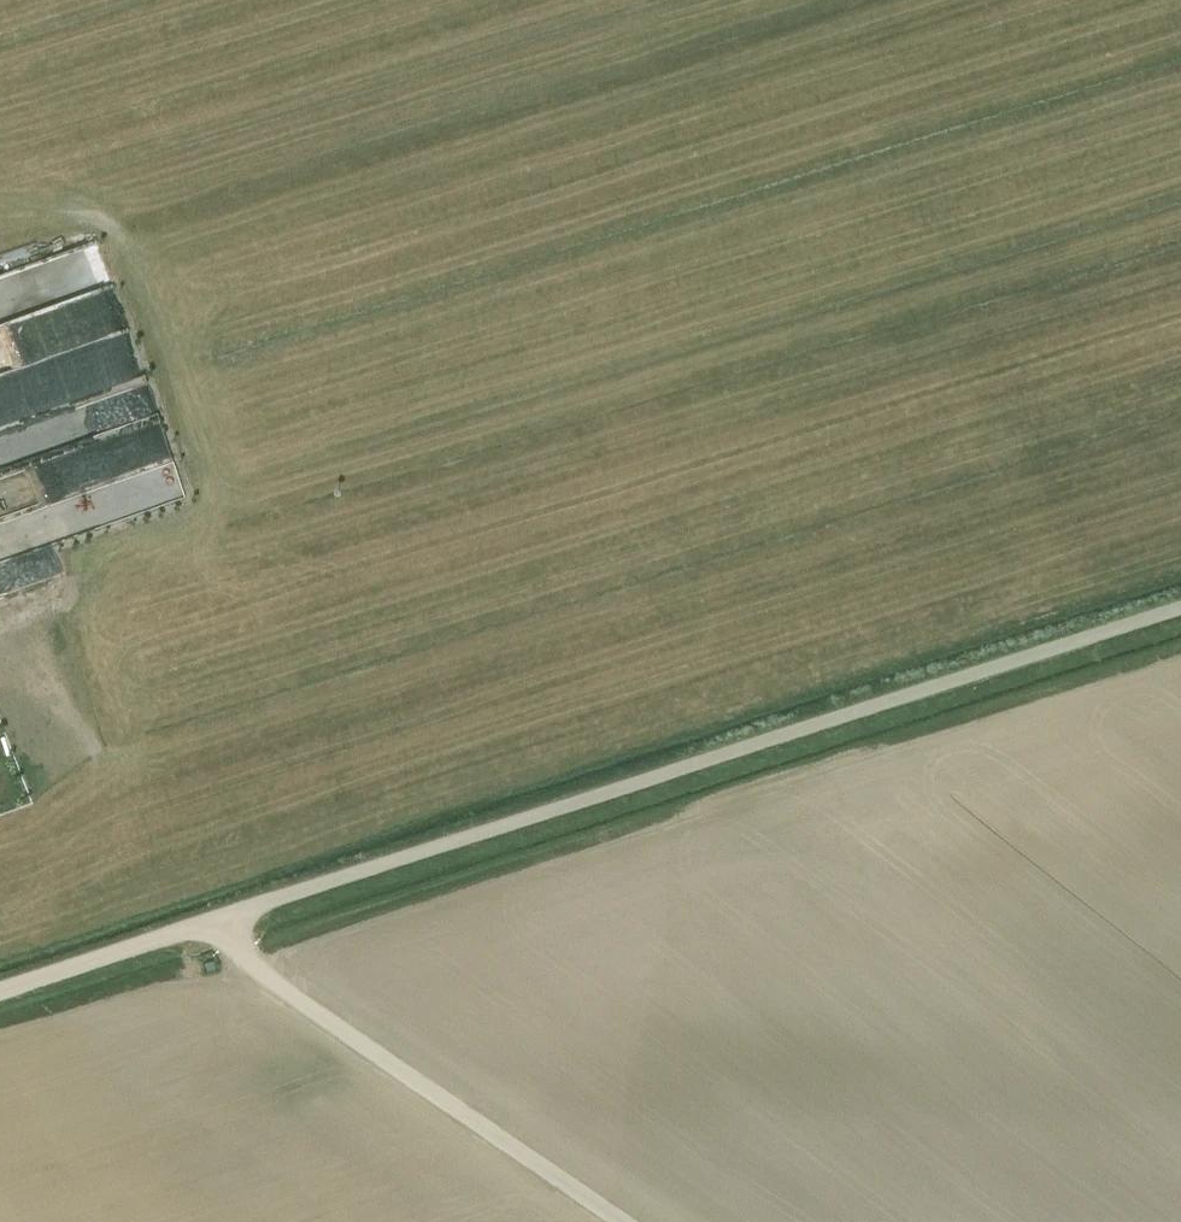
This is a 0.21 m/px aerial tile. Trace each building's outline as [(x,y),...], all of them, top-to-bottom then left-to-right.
[(111,285),(12,321),(34,380),(47,376),(53,392),(73,385),(76,395),(104,385),(96,362),(67,373),(60,355),(128,330),(111,285)] [(186,497),(150,384),(123,393),(133,426),(0,467),(0,519),(108,485),(119,518),(186,497)]
